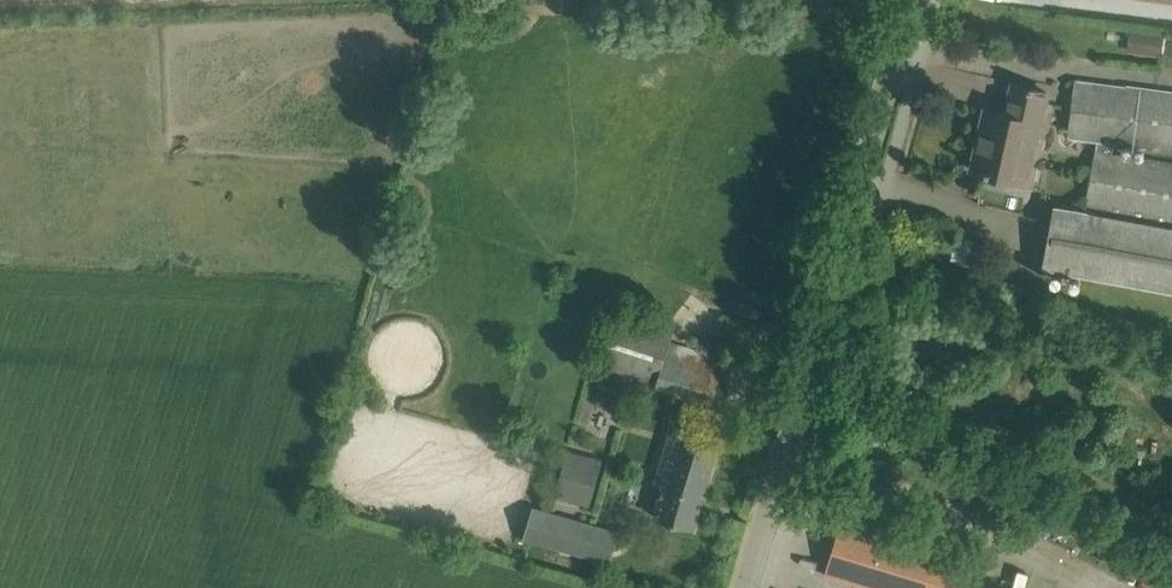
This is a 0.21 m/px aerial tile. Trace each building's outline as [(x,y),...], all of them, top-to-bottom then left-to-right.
[(1164,33),(1129,29),(1126,51),(1162,55),(1164,33)] [(1068,134),(1100,138),(1097,153),(1109,155),(1112,140),(1171,148),(1171,89),(1076,76),(1068,134)] [(984,108),(970,169),(994,175),(1013,179),(1031,183),(1041,141),(1036,140),(1047,92),(1035,89),(1012,84),(1005,113),(984,108)] [(1085,211),(1171,227),(1171,167),(1109,155),(1097,153),(1085,211)] [(1044,265),(1044,266),(1171,289),(1171,227),(1085,211),(1055,205),(1044,265)] [(655,387),(711,403),(725,358),(670,342),(673,332),(616,315),(599,366),(656,383),(655,387)] [(664,483),(654,517),(692,528),(717,445),(671,432),(656,480),(664,483)] [(567,450),(555,497),(589,507),(602,460),(567,450)] [(528,538),(609,561),(617,532),(536,509),(528,538)] [(854,513),(845,511),(843,518),(852,520),(854,513)] [(955,556),(842,521),(825,575),(867,587),(959,587),(946,584),(955,556)]
